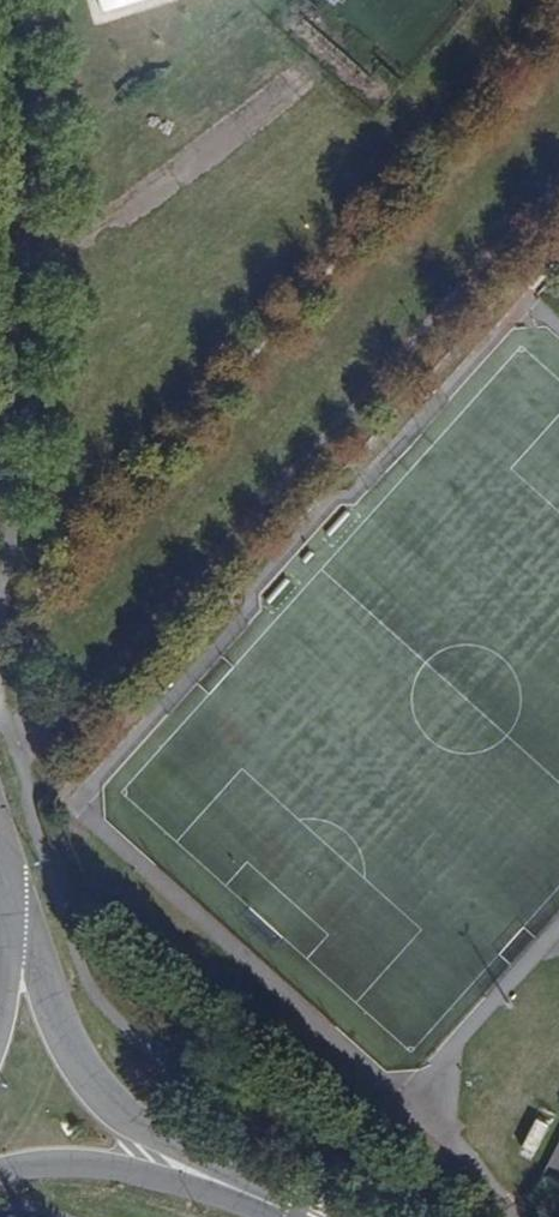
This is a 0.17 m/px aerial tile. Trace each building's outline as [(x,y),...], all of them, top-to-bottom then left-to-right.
[(120,8),(147,0),(117,0),(120,8)] [(548,1163),(558,1168),(558,1142),(548,1163)] [(542,1175),(532,1195),(553,1207),(558,1193),(558,1185),(542,1175)]
